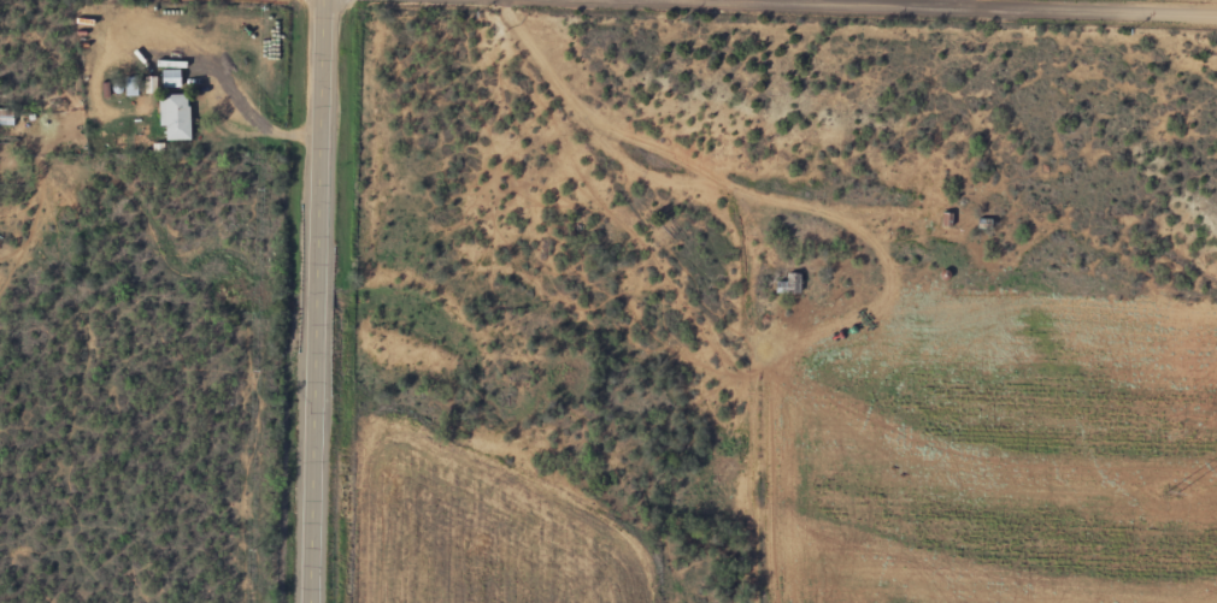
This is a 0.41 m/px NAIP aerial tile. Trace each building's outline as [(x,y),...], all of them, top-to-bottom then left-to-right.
[(179,88),(179,72),(161,72),(161,88),(179,88)] [(160,141),(188,141),(188,95),(160,95),(160,141)] [(799,275),(786,275),(786,284),(776,284),(776,294),(799,294),(799,275)]
